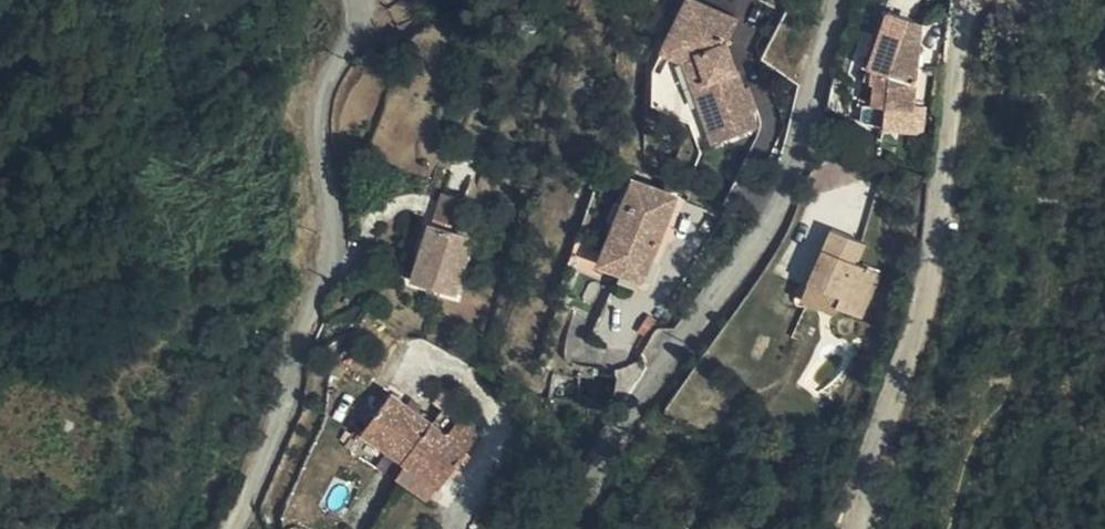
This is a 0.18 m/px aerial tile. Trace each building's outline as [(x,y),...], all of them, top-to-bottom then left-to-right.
[(680,34),(689,0),(674,0),(662,27),(680,34)] [(699,97),(722,45),(719,35),(730,9),(703,0),(689,0),(680,34),(690,39),(699,66),(689,69),(699,97)] [(730,9),(731,6),(724,3),(717,0),(703,0),(730,9)] [(882,94),(909,97),(920,7),(900,0),(886,0),(863,52),(883,61),(882,94)] [(656,39),(675,51),(680,34),(662,27),(656,39)] [(675,51),(674,54),(693,112),(699,97),(689,69),(699,66),(690,39),(680,34),(675,51)] [(699,97),(709,125),(744,114),(738,96),(746,93),(737,70),(729,71),(722,45),(699,97)] [(867,94),(882,94),(883,61),(863,52),(858,64),(869,69),(867,94)] [(699,97),(693,112),(698,129),(709,125),(699,97)] [(623,247),(657,182),(626,169),(595,237),(623,247)] [(665,186),(657,182),(623,247),(637,252),(665,186)] [(815,281),(811,290),(838,302),(858,258),(835,248),(842,228),(809,213),(786,266),(815,281)] [(475,238),(434,222),(412,275),(455,291),(475,238)] [(590,249),(616,261),(623,247),(595,237),(590,249)] [(570,263),(590,272),(599,255),(579,245),(570,263)] [(623,247),(616,261),(631,267),(637,252),(623,247)] [(808,297),(811,290),(815,281),(786,266),(778,283),(808,297)] [(571,385),(601,390),(605,349),(572,347),(572,358),(571,385)] [(358,439),(402,466),(393,481),(431,505),(477,433),(456,420),(448,431),(388,393),(358,439)]
